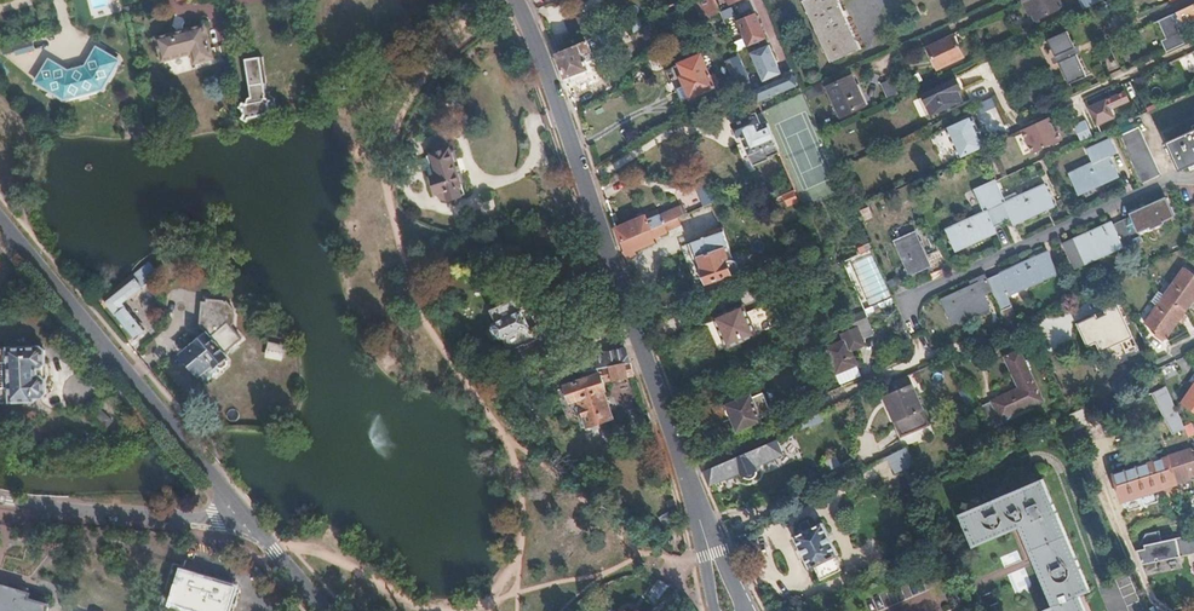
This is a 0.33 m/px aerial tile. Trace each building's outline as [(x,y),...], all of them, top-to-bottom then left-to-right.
[(716,0),(693,0),(701,19),(720,11),(716,0)] [(806,1),(833,61),(861,48),(840,0),(808,0),(806,1)] [(1035,19),(1063,7),(1059,0),(1026,0),(1035,19)] [(1177,11),(1174,12),(1158,20),(1163,31),(1158,34),(1166,50),(1184,42),(1177,26),(1180,24),(1183,23),(1193,18),(1193,3),(1177,11)] [(756,43),(765,38),(755,14),(738,21),(746,40),(754,37),(756,43)] [(1163,31),(1158,20),(1153,22),(1158,34),(1163,31)] [(201,22),(154,31),(159,55),(187,50),(189,59),(207,56),(201,22)] [(1180,24),(1177,26),(1184,42),(1187,41),(1180,24)] [(576,46),(570,31),(552,39),(552,41),(557,53),(576,46)] [(1072,48),(1065,32),(1046,40),(1054,57),(1056,63),(1067,85),(1085,76),(1075,54),(1073,50),(1072,48)] [(584,59),(598,54),(595,45),(601,42),(598,36),(583,43),(576,46),(557,53),(562,67),(566,78),(588,69),(584,59)] [(954,36),(928,48),(937,68),(963,56),(954,36)] [(769,77),(780,73),(769,46),(758,51),(759,55),(753,57),(762,76),(767,74),(769,77)] [(102,88),(118,60),(96,48),(86,67),(68,71),(49,61),(37,82),(64,98),(102,88)] [(743,64),(739,55),(726,61),(734,79),(730,81),(736,96),(753,89),(746,71),(743,64)] [(717,84),(713,73),(711,74),(703,56),(682,65),(687,77),(685,78),(693,98),(717,88),(715,84),(717,84)] [(265,83),(261,57),(244,60),(250,98),(249,99),(245,99),(242,97),(239,103),(242,105),(242,108),(242,110),(240,114),(245,117),(247,113),(262,112),(265,114),(268,109),(264,106),(268,100),(263,96),(262,84),(265,83)] [(743,64),(746,71),(752,68),(750,62),(743,64)] [(753,90),(758,101),(796,84),(792,74),(753,90)] [(1088,75),(1067,85),(1068,89),(1090,79),(1088,75)] [(854,76),(829,87),(842,116),(866,104),(854,76)] [(956,78),(921,95),(931,115),(962,100),(957,90),(961,89),(956,78)] [(979,102),(981,112),(995,109),(992,99),(979,102)] [(1105,103),(1098,106),(1105,122),(1112,119),(1105,103)] [(1098,106),(1089,110),(1097,126),(1105,122),(1098,106)] [(780,152),(771,131),(768,122),(765,124),(762,117),(759,119),(757,115),(734,124),(739,137),(743,136),(755,165),(770,159),(769,157),(780,152)] [(947,129),(960,158),(981,148),(986,146),(973,117),(947,129)] [(1049,117),(1022,129),(1033,153),(1062,140),(1058,130),(1055,131),(1049,117)] [(1074,125),(1081,142),(1093,136),(1085,120),(1074,125)] [(1137,128),(1119,136),(1141,184),(1159,176),(1137,128)] [(1168,140),(1180,169),(1193,163),(1193,128),(1168,140)] [(466,195),(461,183),(463,182),(460,175),(458,176),(451,156),(453,155),(450,149),(448,150),(445,142),(441,139),(433,141),(432,146),(434,152),(426,155),(433,175),(431,175),(439,198),(441,200),(443,202),(445,203),(448,202),(466,195)] [(1092,163),(1069,173),(1077,192),(1118,174),(1110,155),(1109,153),(1111,152),(1112,154),(1116,152),(1112,142),(1087,152),(1092,163)] [(996,180),(996,179),(974,190),(984,213),(945,230),(954,248),(996,229),(995,227),(1011,220),(1011,222),(1053,203),(1045,185),(1007,202),(996,180)] [(700,190),(687,195),(692,206),(705,201),(700,190)] [(1112,223),(1075,240),(1063,245),(1074,268),(1102,256),(1102,258),(1124,248),(1125,251),(1144,243),(1140,233),(1171,218),(1163,200),(1130,215),(1131,217),(1113,225),(1112,223)] [(663,224),(687,215),(684,206),(680,208),(678,205),(648,217),(647,214),(614,227),(616,232),(620,242),(663,224)] [(653,243),(651,238),(666,232),(663,224),(620,242),(627,258),(636,254),(634,251),(653,243)] [(728,258),(725,249),(729,248),(723,232),(721,232),(720,229),(710,232),(711,236),(689,243),(695,259),(699,258),(703,269),(702,269),(701,274),(693,276),(695,283),(703,280),(707,283),(732,274),(732,272),(733,271),(735,271),(737,270),(738,268),(738,265),(736,263),(734,261),(731,261),(728,261),(728,260),(727,259),(728,258)] [(567,247),(569,236),(551,232),(548,242),(567,247)] [(912,233),(893,242),(909,277),(928,269),(912,233)] [(978,284),(942,300),(952,323),(987,307),(983,296),(991,292),(1000,313),(1012,308),(1006,294),(1056,272),(1048,252),(986,280),(984,276),(976,279),(978,284)] [(932,256),(935,265),(944,262),(942,253),(932,256)] [(1165,296),(1185,310),(1193,298),(1193,274),(1185,268),(1165,296)] [(144,329),(122,302),(142,287),(132,274),(102,299),(115,314),(116,317),(133,338),(144,329)] [(542,336),(536,325),(532,327),(522,306),(527,304),(521,293),(505,300),(506,302),(491,309),(496,319),(492,328),(498,338),(505,338),(510,349),(524,342),(525,344),(542,336)] [(1185,310),(1165,296),(1145,324),(1165,338),(1185,310)] [(893,297),(851,315),(854,323),(894,306),(896,305),(893,297)] [(241,337),(231,326),(234,324),(232,311),(234,310),(227,301),(225,303),(223,301),(212,299),(212,301),(206,301),(203,321),(203,324),(205,326),(207,328),(209,329),(210,333),(208,335),(204,335),(198,339),(198,343),(191,348),(192,349),(185,355),(204,379),(207,379),(209,377),(209,375),(221,366),(224,367),(230,363),(229,358),(226,355),(228,353),(225,350),(241,337)] [(1134,339),(1119,302),(1106,307),(1110,317),(1100,321),(1098,315),(1080,322),(1089,345),(1097,342),(1101,352),(1134,339)] [(721,314),(713,318),(725,347),(742,340),(739,333),(751,328),(745,314),(744,314),(740,305),(730,310),(729,309),(720,312),(721,314)] [(856,365),(850,351),(862,345),(855,329),(843,334),(846,341),(827,349),(837,373),(856,365)] [(266,357),(282,360),(285,345),(269,341),(266,357)] [(44,350),(41,346),(0,348),(0,403),(34,401),(34,398),(42,397),(46,393),(45,379),(46,379),(47,379),(47,378),(46,365),(46,364),(45,363),(44,350)] [(630,362),(625,348),(605,351),(606,356),(594,358),(594,360),(583,362),(584,371),(605,367),(630,362)] [(980,409),(988,424),(1042,398),(1020,352),(1005,358),(1019,387),(978,406),(979,409),(980,409)] [(634,375),(631,367),(630,362),(605,367),(608,379),(634,375)] [(860,374),(856,365),(837,373),(840,382),(860,374)] [(607,393),(600,373),(568,384),(573,399),(580,397),(589,425),(613,417),(605,393),(607,393)] [(890,407),(897,424),(926,410),(914,383),(911,384),(907,376),(882,387),(883,391),(887,390),(890,397),(886,398),(890,407)] [(1182,402),(1193,410),(1193,385),(1182,402)] [(958,390),(971,413),(978,409),(965,386),(958,390)] [(1166,386),(1151,393),(1170,435),(1186,428),(1166,386)] [(770,413),(761,393),(750,398),(749,396),(727,405),(725,407),(724,409),(724,412),(724,414),(726,415),(728,415),(731,415),(737,430),(759,420),(759,418),(770,413)] [(1082,408),(1067,415),(1074,431),(1090,424),(1082,408)] [(1193,435),(1193,422),(1185,426),(1189,436),(1193,435)] [(993,433),(1000,446),(1010,441),(1004,428),(993,433)] [(781,456),(776,442),(745,454),(703,471),(705,477),(709,486),(740,473),(741,475),(742,477),(743,479),(745,480),(747,482),(748,482),(750,482),(752,481),(754,480),(754,477),(754,473),(753,470),(753,468),(781,456)] [(885,479),(913,464),(905,448),(877,462),(885,479)] [(1113,472),(1121,500),(1176,483),(1192,479),(1191,476),(1189,464),(1193,461),(1193,455),(1191,448),(1113,472)] [(963,512),(977,545),(1024,526),(1056,604),(1043,609),(1044,610),(1073,610),(1068,600),(1079,596),(1032,483),(963,512)] [(839,555),(823,523),(813,528),(809,520),(797,525),(801,534),(796,536),(811,568),(815,567),(822,581),(841,571),(834,557),(839,555)] [(1193,555),(1193,536),(1141,544),(1144,563),(1193,555)] [(950,553),(945,541),(928,549),(933,560),(950,553)] [(1017,551),(1001,558),(1005,567),(1021,560),(1017,551)] [(1025,567),(1008,573),(1016,593),(1032,587),(1025,567)] [(183,572),(173,603),(198,610),(229,610),(236,589),(183,572)] [(659,601),(668,585),(663,583),(657,581),(656,580),(647,594),(659,601)] [(49,603),(30,597),(31,593),(0,584),(0,610),(47,610),(49,603)]
